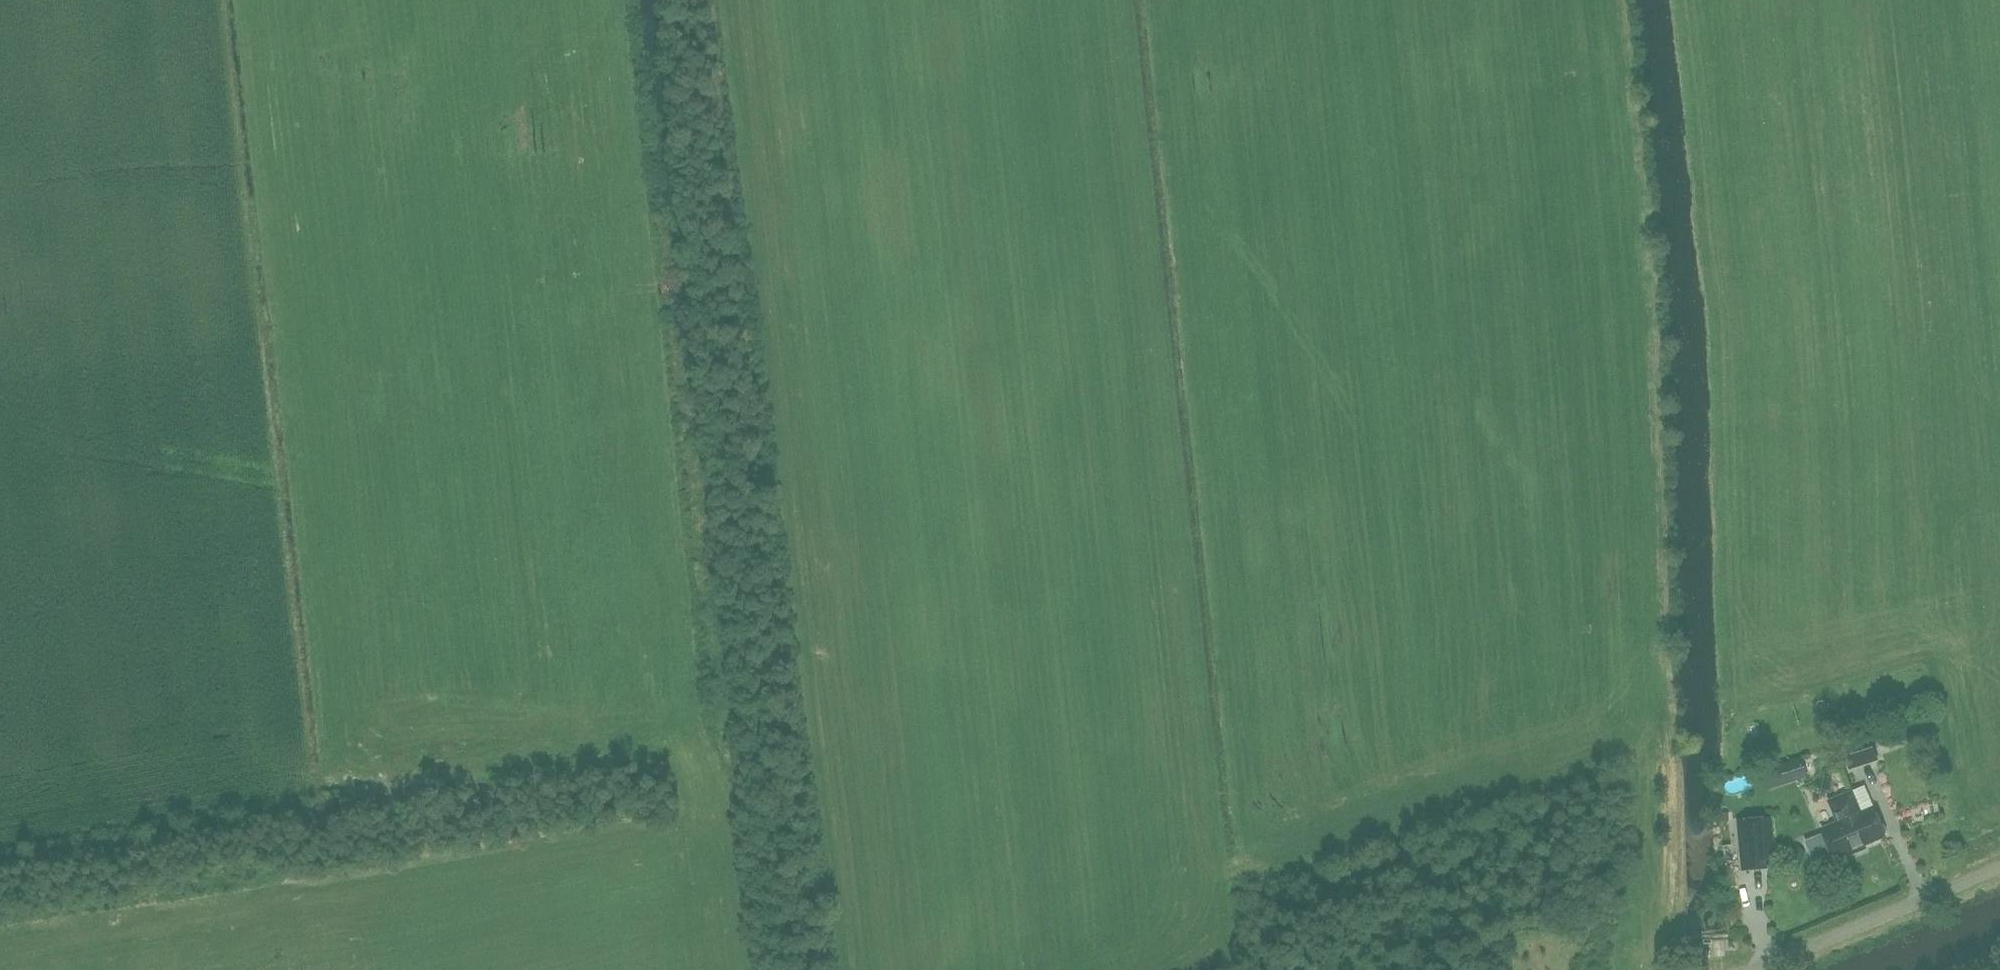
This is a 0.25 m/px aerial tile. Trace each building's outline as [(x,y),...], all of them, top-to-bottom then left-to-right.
[(1868,746),(1848,751),(1851,763),(1871,757),(1868,746)] [(1789,763),(1796,782),(1809,778),(1803,759),(1789,763)] [(1855,786),(1864,808),(1875,803),(1867,782),(1855,786)] [(1830,847),(1836,861),(1857,852),(1856,849),(1885,837),(1884,834),(1888,832),(1883,820),(1879,822),(1873,808),(1862,813),(1853,792),(1830,802),(1839,823),(1823,830),(1825,835),(1822,837),(1827,849),(1830,847)] [(1771,818),(1739,821),(1744,869),(1775,866),(1771,818)]
